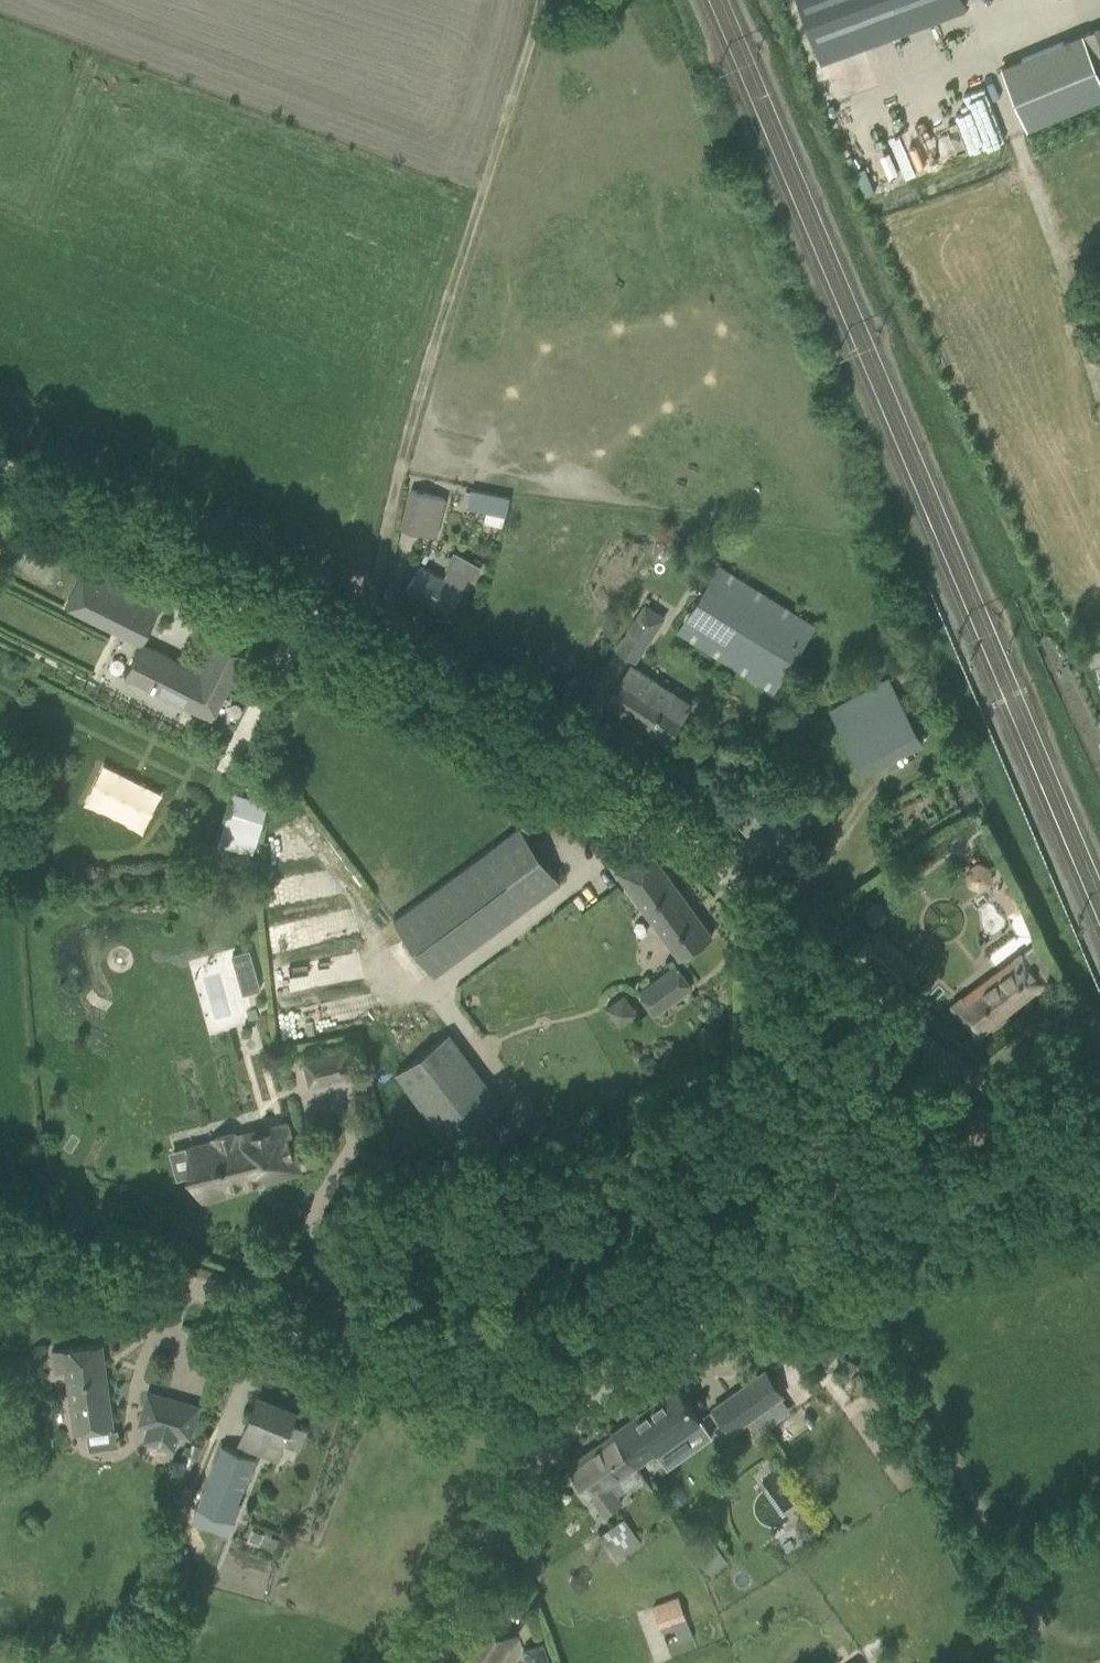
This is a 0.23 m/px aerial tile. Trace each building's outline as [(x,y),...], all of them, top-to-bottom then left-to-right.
[(902,29),(966,5),(964,0),(892,0),(902,29)] [(1021,116),(1026,129),(1099,99),(1099,26),(1001,66),(1021,116)] [(1008,144),(998,103),(955,115),(952,104),(915,114),(929,165),(1008,144)] [(468,504),(468,506),(506,514),(510,496),(472,488),(468,504)] [(402,526),(420,531),(437,535),(446,499),(412,490),(402,526)] [(449,611),(468,576),(473,579),(481,566),(460,555),(454,568),(449,566),(442,577),(419,564),(406,588),(449,611)] [(775,690),(805,642),(815,625),(718,565),(677,630),(775,690)] [(83,571),(67,604),(76,609),(80,601),(147,634),(159,609),(83,571)] [(645,604),(617,647),(635,659),(664,616),(645,604)] [(215,636),(198,670),(141,641),(125,675),(211,718),(245,651),(215,636)] [(1091,664),(1099,661),(1099,647),(1085,653),(1090,665),(1091,664)] [(683,712),(651,690),(657,681),(631,664),(607,701),(665,739),(683,712)] [(829,710),(866,775),(924,742),(887,677),(829,710)] [(253,854),(269,800),(258,797),(241,791),(234,789),(218,843),(253,854)] [(502,839),(393,920),(435,974),(542,894),(560,881),(519,826),(502,839)] [(712,934),(647,845),(615,868),(680,957),(712,934)] [(1021,946),(1034,936),(1025,925),(1012,935),(1021,946)] [(898,986),(913,970),(916,966),(877,930),(859,950),(898,986)] [(249,949),(231,954),(235,966),(252,961),(249,949)] [(978,1034),(1046,980),(1022,951),(953,1005),(978,1034)] [(656,1012),(691,986),(676,965),(640,991),(656,1012)] [(447,1144),(502,1103),(449,1032),(394,1073),(447,1144)] [(339,1079),(331,1051),(301,1059),(309,1088),(339,1079)] [(204,1165),(196,1167),(205,1198),(242,1187),(240,1179),(260,1174),(261,1177),(297,1167),(285,1123),(235,1137),(234,1132),(214,1138),(215,1141),(198,1145),(204,1165)] [(52,1350),(55,1371),(67,1369),(76,1430),(113,1425),(101,1343),(52,1350)] [(33,1378),(31,1356),(0,1360),(0,1381),(33,1378)] [(784,1395),(765,1367),(710,1406),(730,1434),(784,1395)] [(641,1460),(699,1418),(677,1386),(618,1428),(641,1460)] [(151,1423),(147,1438),(174,1445),(178,1431),(191,1434),(199,1404),(150,1391),(142,1421),(151,1423)] [(246,1424),(238,1444),(277,1460),(284,1440),(295,1411),(258,1396),(246,1424)] [(608,1484),(641,1460),(618,1428),(568,1464),(604,1514),(621,1501),(608,1484)] [(256,1456),(221,1442),(196,1505),(200,1506),(194,1520),(230,1534),(243,1503),(238,1501),(256,1456)] [(636,1537),(635,1535),(623,1517),(600,1533),(613,1552),(636,1537)] [(678,1595),(652,1605),(660,1626),(672,1622),(674,1627),(679,1642),(693,1637),(678,1595)] [(506,1624),(487,1612),(455,1662),(497,1662),(517,1631),(506,1624)] [(527,1662),(551,1662),(543,1641),(522,1649),(527,1662)]
